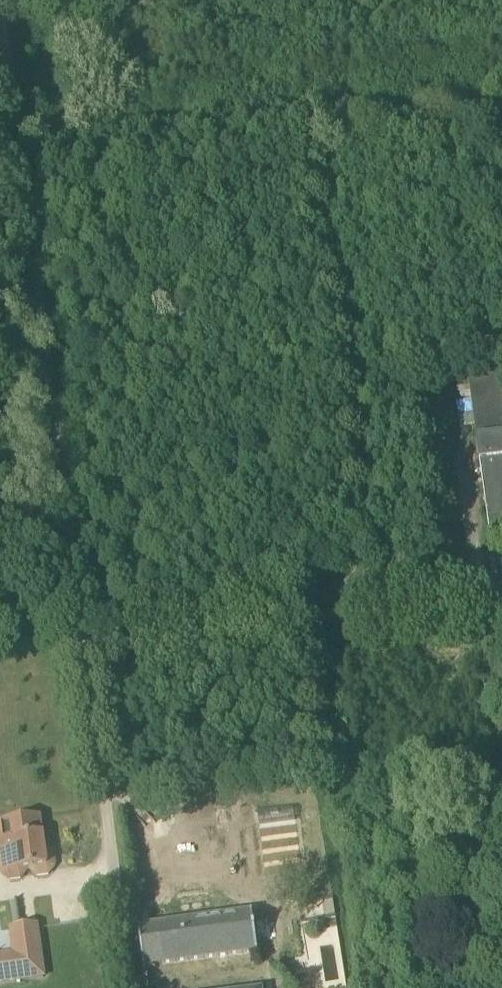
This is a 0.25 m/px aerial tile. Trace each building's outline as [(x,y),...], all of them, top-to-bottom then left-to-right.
[(468,366),(480,459),(477,460),(479,471),(482,471),(490,534),(501,532),(501,361),(468,366)] [(49,876),(56,867),(54,856),(45,849),(43,835),(42,835),(39,818),(28,820),(22,815),(16,816),(11,822),(0,823),(0,848),(1,857),(17,855),(19,871),(28,870),(38,877),(49,876)] [(144,968),(147,968),(259,952),(254,914),(139,930),(144,968)] [(24,961),(0,964),(0,983),(44,977),(37,926),(19,928),(24,961)]
